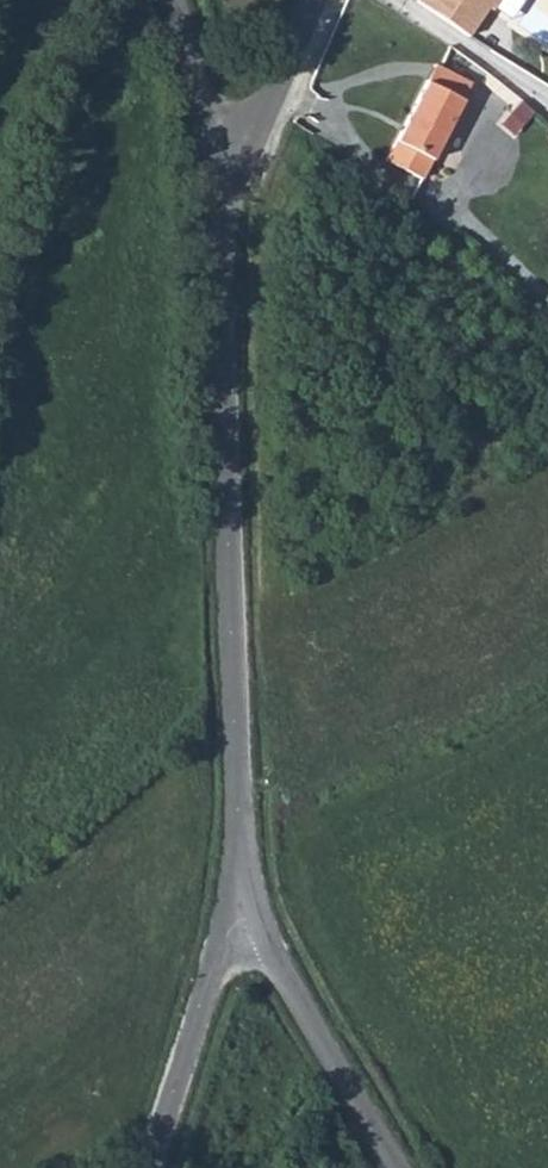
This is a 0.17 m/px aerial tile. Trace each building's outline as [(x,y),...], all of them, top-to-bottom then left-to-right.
[(417,2),(468,37),(488,8),(492,11),(499,0),(418,0),(417,2)] [(470,84),(434,66),(386,161),(422,179),(470,84)]
